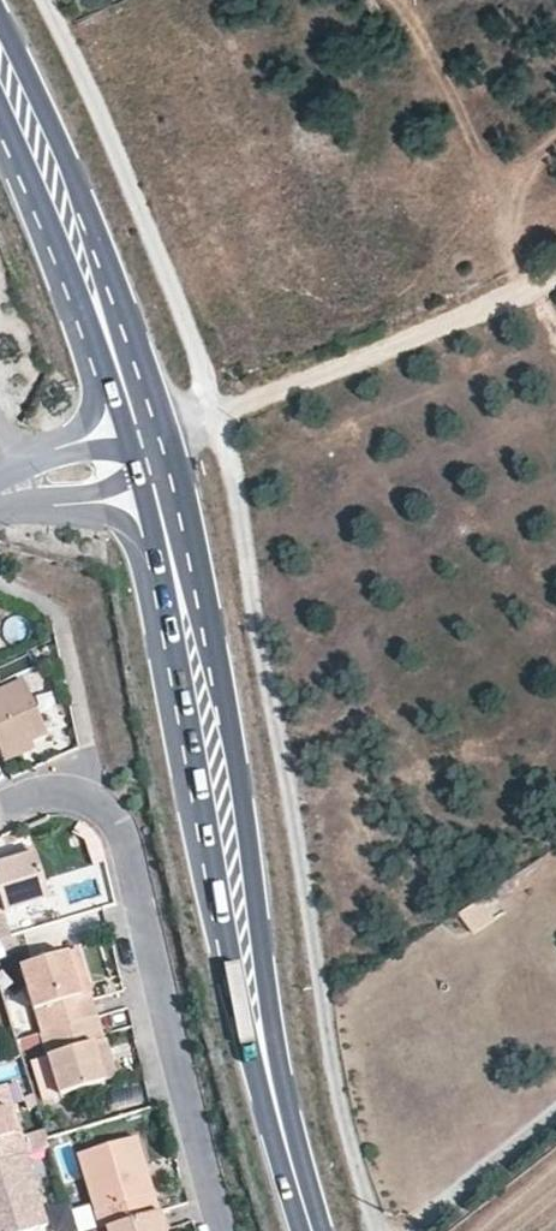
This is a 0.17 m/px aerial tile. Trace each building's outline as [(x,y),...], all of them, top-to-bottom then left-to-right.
[(0,691),(0,752),(41,731),(23,681),(0,691)] [(43,895),(30,850),(0,859),(0,906),(43,895)] [(479,901),(459,916),(473,935),(493,920),(479,901)] [(60,949),(18,965),(43,1030),(89,1015),(60,949)] [(89,1015),(43,1030),(35,1034),(58,1097),(100,1080),(91,1045),(100,1042),(89,1015)] [(21,1155),(0,1097),(0,1162),(21,1155)] [(131,1137),(77,1157),(95,1208),(149,1189),(131,1137)] [(0,1162),(0,1230),(35,1230),(42,1229),(21,1155),(0,1162)] [(90,1230),(146,1230),(140,1216),(90,1230)]
